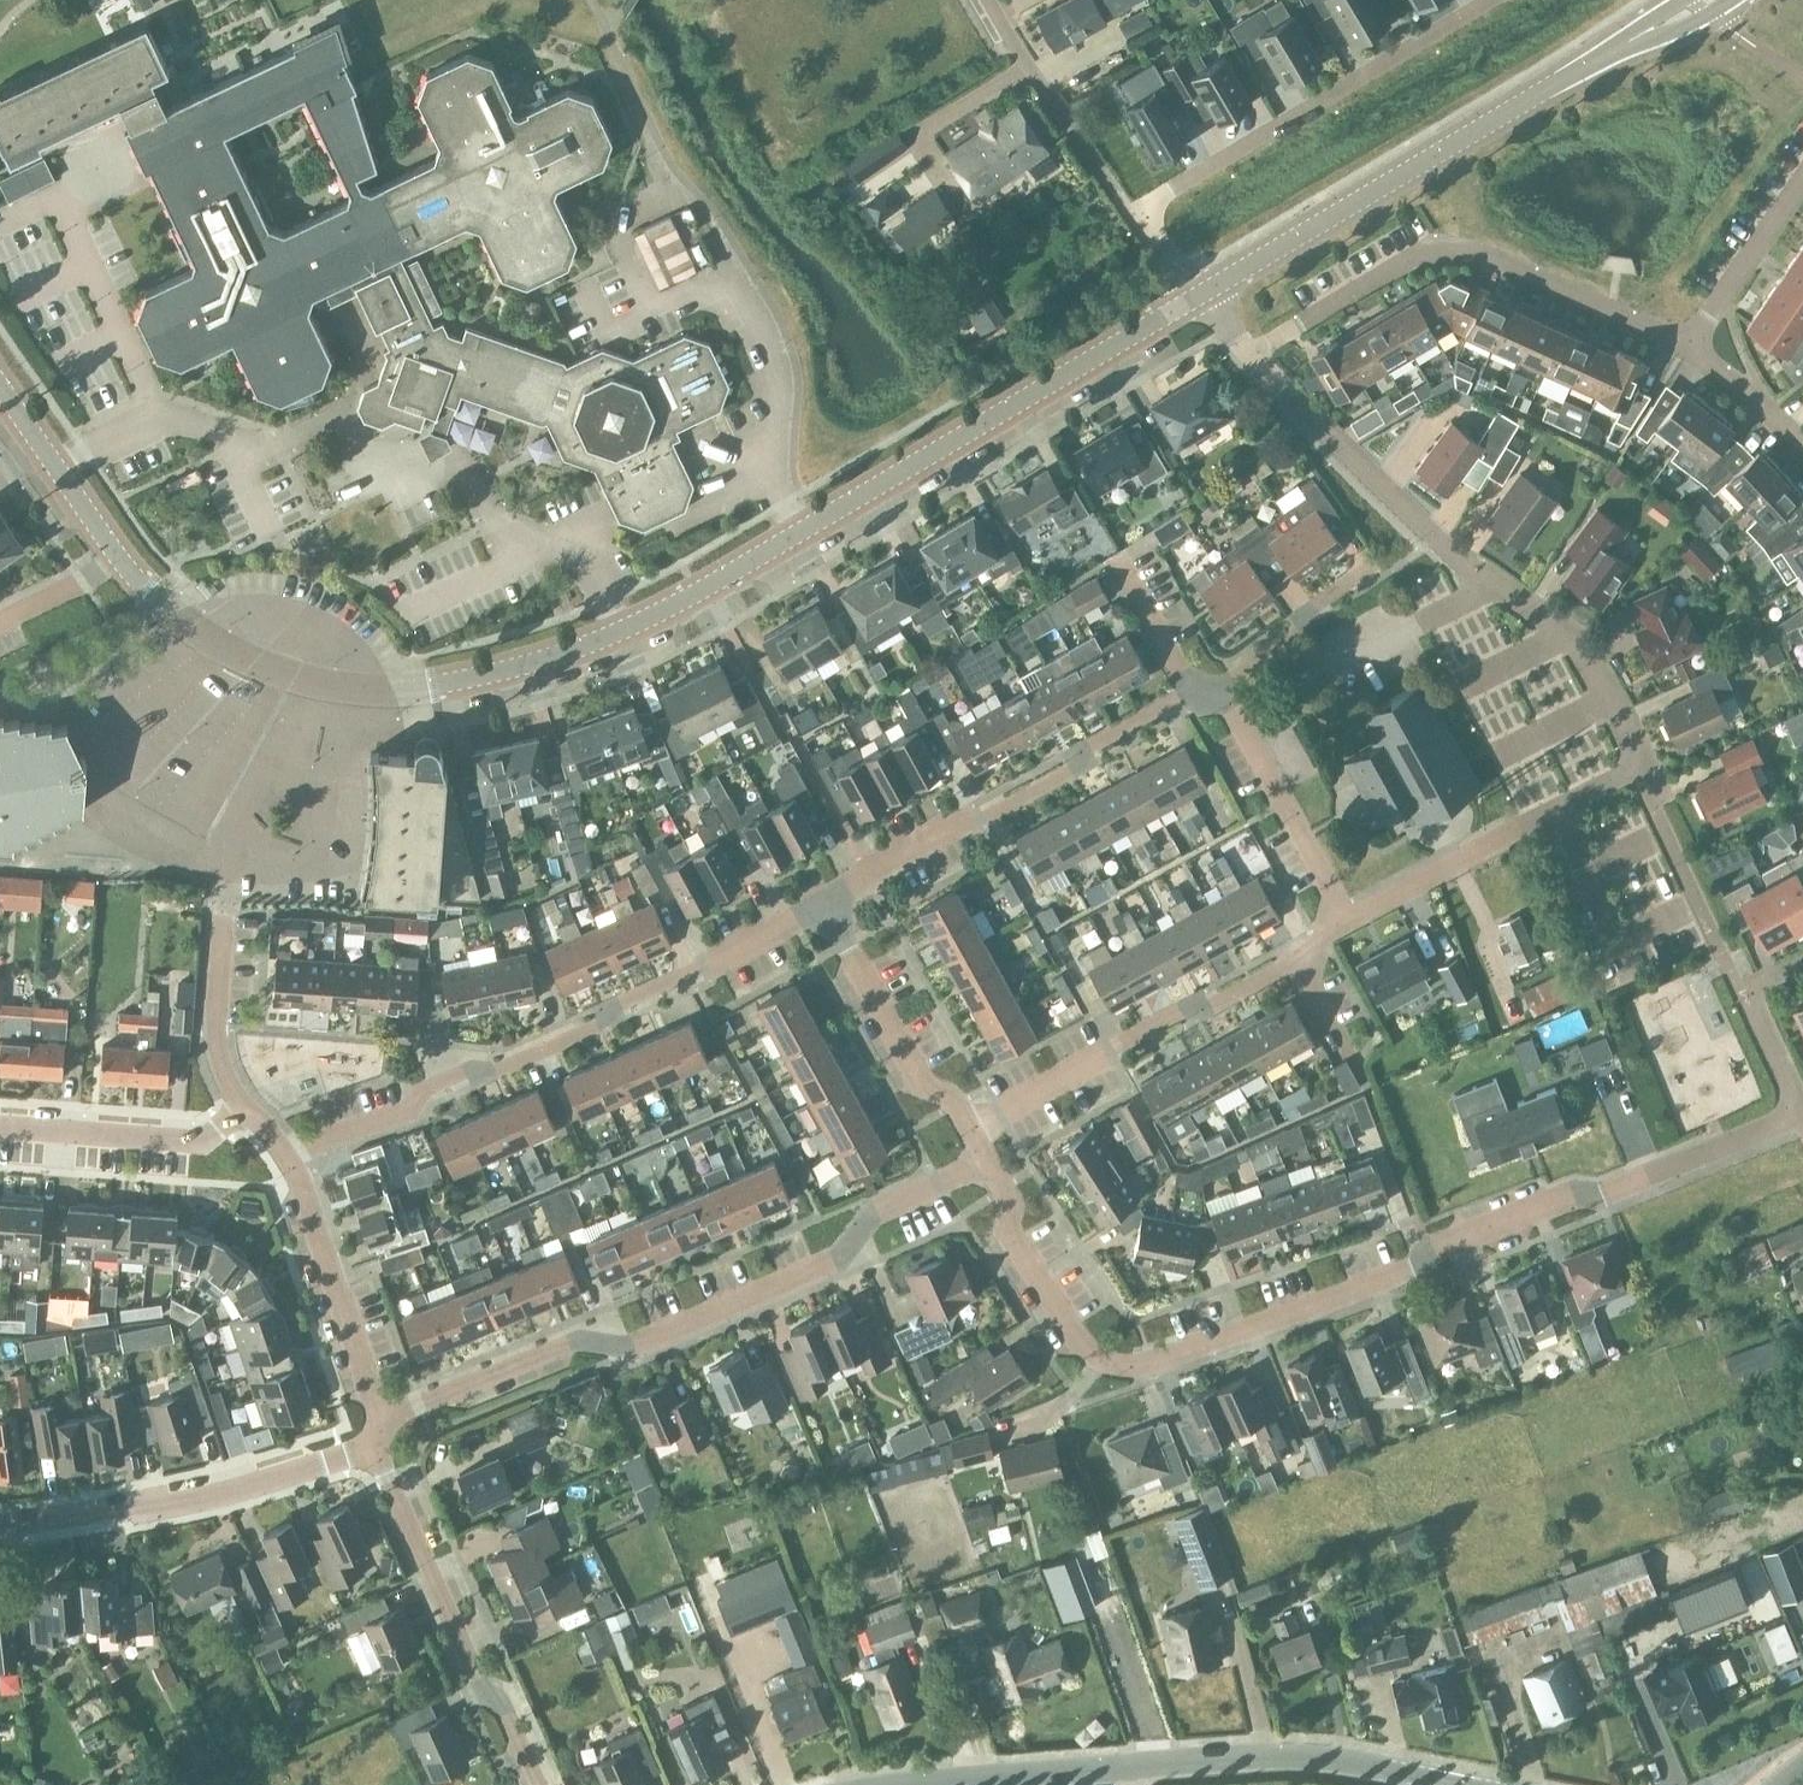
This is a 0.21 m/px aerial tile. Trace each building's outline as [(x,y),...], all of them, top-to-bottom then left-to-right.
[(144,9),(154,4),(152,0),(139,0),(144,9)] [(1107,24),(1094,0),(1070,0),(1038,17),(1056,51),(1060,49),(1061,53),(1074,46),(1072,43),(1107,24)] [(1114,12),(1136,0),(1107,0),(1114,12)] [(1319,20),(1336,10),(1355,43),(1363,38),(1365,42),(1383,31),(1381,28),(1388,23),(1375,0),(1307,0),(1319,20)] [(1264,9),(1251,17),(1232,28),(1251,60),(1268,50),(1288,83),(1303,74),(1305,77),(1320,68),(1318,65),(1321,63),(1293,16),(1274,27),(1264,9)] [(1146,10),(1120,24),(1128,37),(1153,22),(1146,10)] [(382,186),(381,186),(381,187),(372,191),(364,188),(364,189),(358,177),(378,167),(354,90),(358,88),(345,60),(335,28),(296,47),(296,48),(168,108),(157,86),(121,103),(132,126),(126,129),(137,151),(147,172),(151,170),(178,223),(172,226),(171,225),(170,226),(187,260),(188,259),(187,259),(193,256),(196,262),(193,270),(170,281),(170,280),(168,281),(169,281),(147,292),(138,316),(148,336),(147,336),(148,337),(158,357),(182,366),(204,356),(206,355),(223,346),(222,344),(231,340),(236,342),(241,351),(239,352),(247,370),(246,370),(247,371),(248,371),(258,393),(282,401),(302,392),(303,392),(304,392),(304,391),(324,382),(332,357),(320,332),(321,332),(320,330),(320,331),(310,310),(314,297),(325,292),(327,296),(328,295),(330,301),(337,303),(359,293),(375,326),(380,328),(381,328),(390,348),(385,351),(388,356),(378,384),(365,390),(364,390),(364,391),(365,392),(360,406),(359,405),(358,407),(359,407),(359,408),(365,420),(365,421),(367,422),(367,421),(381,426),(381,427),(382,427),(383,426),(395,420),(400,422),(400,421),(416,427),(422,429),(422,428),(422,427),(427,414),(427,412),(439,406),(440,406),(439,407),(441,407),(443,401),(457,406),(455,412),(456,413),(462,395),(491,405),(496,403),(530,415),(532,420),(544,424),(547,422),(565,458),(595,469),(620,521),(644,530),(686,510),(695,485),(684,464),(685,464),(684,463),(674,442),(672,441),(676,430),(678,430),(697,421),(697,422),(699,421),(698,421),(721,410),(730,385),(720,365),(721,365),(720,364),(710,344),(686,335),(662,346),(661,347),(634,360),(603,349),(567,366),(566,362),(518,346),(518,345),(516,345),(483,333),(479,345),(449,334),(444,323),(431,329),(426,319),(428,313),(438,309),(417,265),(407,270),(402,267),(397,258),(447,233),(448,234),(449,233),(467,224),(481,228),(490,249),(491,251),(503,276),(527,285),(547,275),(548,275),(549,275),(549,274),(569,265),(577,240),(567,218),(567,217),(566,217),(555,194),(558,187),(581,176),(582,176),(583,175),(604,165),(613,140),(603,120),(604,120),(603,119),(593,99),(569,90),(547,101),(547,100),(545,101),(546,102),(528,110),(529,112),(520,117),(515,114),(510,105),(512,104),(504,87),(504,86),(504,85),(503,85),(493,63),(469,55),(449,64),(448,64),(447,65),(427,75),(419,99),(429,121),(429,123),(430,122),(441,145),(435,161),(417,170),(416,169),(415,170),(382,186)] [(35,77),(14,87),(17,94),(6,99),(2,92),(0,93),(0,141),(4,151),(170,72),(150,30),(136,37),(133,31),(35,77)] [(1196,49),(1183,57),(1165,68),(1184,100),(1201,90),(1220,123),(1253,103),(1225,56),(1206,67),(1196,49)] [(1154,61),(1138,71),(1151,93),(1131,105),(1126,108),(1157,160),(1172,151),(1174,153),(1176,152),(1175,149),(1186,143),(1158,96),(1171,89),(1154,61)] [(1057,167),(1016,108),(948,158),(976,203),(1027,167),(1037,181),(1057,167)] [(909,149),(897,130),(845,163),(857,183),(909,149)] [(46,157),(0,180),(0,183),(9,201),(56,179),(46,157)] [(907,253),(957,220),(936,189),(887,223),(907,253)] [(660,288),(698,272),(677,228),(671,215),(635,237),(660,288)] [(968,231),(930,256),(945,279),(983,255),(968,231)] [(1749,324),(1748,326),(1769,340),(1766,345),(1798,384),(1802,380),(1802,247),(1749,324)] [(1450,279),(1414,301),(1436,338),(1453,328),(1468,335),(1485,295),(1450,279)] [(1003,320),(982,287),(961,301),(982,334),(1003,320)] [(1485,295),(1468,335),(1494,346),(1514,303),(1494,294),(1492,298),(1485,295)] [(1436,338),(1414,301),(1407,305),(1405,301),(1387,311),(1411,352),(1436,338)] [(1514,303),(1494,346),(1520,358),(1538,319),(1531,316),(1533,311),(1514,303)] [(1411,352),(1387,311),(1369,322),(1371,326),(1365,330),(1387,367),(1390,372),(1414,357),(1411,352)] [(1545,322),(1538,319),(1520,358),(1547,370),(1566,326),(1547,318),(1545,322)] [(1585,335),(1566,326),(1547,370),(1573,382),(1591,343),(1583,339),(1585,335)] [(1355,330),(1337,341),(1362,382),(1387,367),(1365,330),(1358,334),(1355,330)] [(1337,341),(1319,352),(1312,356),(1314,360),(1336,397),(1362,382),(1337,341)] [(1598,346),(1591,343),(1573,382),(1599,394),(1619,350),(1600,342),(1598,346)] [(1619,350),(1599,394),(1597,399),(1620,410),(1607,439),(1620,445),(1651,396),(1635,388),(1646,362),(1619,350)] [(1199,447),(1194,439),(1232,416),(1215,388),(1218,387),(1209,372),(1194,381),(1195,383),(1169,399),(1177,413),(1162,422),(1183,457),(1199,447)] [(1517,394),(1519,394),(1527,377),(1514,372),(1507,389),(1517,394)] [(1455,374),(1439,383),(1432,388),(1439,398),(1456,388),(1455,374)] [(1461,377),(1456,388),(1468,393),(1473,382),(1461,377)] [(1502,400),(1507,389),(1495,384),(1490,395),(1502,400)] [(1451,399),(1469,407),(1474,396),(1456,388),(1451,399)] [(1507,389),(1502,400),(1512,405),(1517,394),(1507,389)] [(1404,396),(1410,407),(1420,400),(1414,390),(1404,396)] [(1678,448),(1682,444),(1711,406),(1694,393),(1691,397),(1684,392),(1665,416),(1653,407),(1636,432),(1647,441),(1655,431),(1678,448)] [(1410,407),(1404,396),(1393,402),(1399,413),(1410,407)] [(1727,418),(1711,406),(1682,444),(1705,461),(1694,476),(1705,484),(1725,462),(1713,452),(1731,428),(1724,422),(1727,418)] [(1351,423),(1359,437),(1385,421),(1377,407),(1351,423)] [(1554,424),(1559,413),(1548,407),(1543,419),(1554,424)] [(1494,466),(1506,445),(1519,423),(1498,410),(1478,443),(1452,424),(1418,469),(1450,493),(1477,456),(1494,466)] [(1559,413),(1554,424),(1565,429),(1570,418),(1559,413)] [(435,446),(448,439),(440,425),(427,432),(435,446)] [(994,434),(999,447),(1018,438),(1013,426),(994,434)] [(1150,441),(1136,449),(1122,426),(1105,437),(1106,439),(1098,443),(1097,441),(1077,453),(1083,463),(1081,464),(1083,468),(1085,467),(1100,492),(1136,471),(1144,486),(1169,472),(1150,441)] [(1506,445),(1494,466),(1488,475),(1503,484),(1521,454),(1506,445)] [(1280,451),(1282,464),(1297,463),(1296,450),(1280,451)] [(1725,462),(1705,484),(1714,494),(1728,482),(1748,503),(1783,471),(1768,455),(1765,459),(1759,452),(1736,473),(1725,462)] [(1615,465),(1607,476),(1619,486),(1627,475),(1615,465)] [(1066,528),(1090,514),(1073,485),(1060,492),(1047,471),(1031,481),(1030,480),(1029,480),(1029,481),(1019,488),(1018,487),(1017,488),(1017,489),(1000,499),(1020,533),(1052,514),(1059,526),(1066,528)] [(1783,471),(1748,503),(1760,516),(1746,528),(1764,547),(1788,528),(1777,517),(1799,496),(1793,489),(1797,486),(1783,471)] [(1502,502),(1491,518),(1488,521),(1524,547),(1549,512),(1537,504),(1545,492),(1520,474),(1501,501),(1502,502)] [(1343,548),(1323,520),(1335,511),(1315,484),(1302,493),(1305,498),(1283,514),(1322,569),(1331,563),(1330,557),(1343,548)] [(1696,487),(1683,498),(1705,525),(1718,514),(1696,487)] [(1567,550),(1581,560),(1567,580),(1602,606),(1616,586),(1619,589),(1632,572),(1629,569),(1630,567),(1611,552),(1626,531),(1597,510),(1567,550)] [(1193,528),(1182,512),(1154,530),(1164,546),(1193,528)] [(1322,569),(1283,514),(1261,530),(1258,525),(1245,534),(1264,561),(1276,553),(1296,582),(1308,573),(1313,575),(1322,569)] [(948,529),(973,571),(987,562),(996,577),(1021,562),(1003,532),(989,540),(974,515),(948,529)] [(0,529),(0,564),(24,547),(21,544),(23,540),(17,532),(13,532),(7,524),(0,529)] [(1788,528),(1764,547),(1771,558),(1782,551),(1798,576),(1802,573),(1802,537),(1796,541),(1788,528)] [(973,571),(948,529),(923,544),(941,575),(928,583),(925,579),(925,580),(942,608),(943,608),(942,606),(980,583),(973,571)] [(1264,561),(1245,534),(1233,542),(1236,547),(1214,563),(1253,618),(1261,612),(1261,607),(1273,598),(1253,569),(1264,561)] [(1699,536),(1685,550),(1701,567),(1715,554),(1699,536)] [(894,561),(870,576),(894,617),(908,609),(917,623),(942,608),(925,580),(910,588),(894,561)] [(1253,618),(1214,563),(1190,580),(1226,631),(1239,622),(1244,625),(1253,618)] [(894,617),(870,576),(843,592),(857,617),(845,624),(862,653),(885,639),(884,637),(899,628),(900,630),(901,630),(894,617)] [(1071,592),(1082,613),(1108,599),(1096,578),(1071,592)] [(1636,601),(1648,627),(1637,632),(1655,670),(1703,647),(1685,610),(1679,613),(1667,587),(1636,601)] [(1054,603),(1045,609),(1055,625),(1063,620),(1054,603)] [(818,607),(791,623),(815,664),(833,653),(841,668),(863,655),(862,653),(845,624),(844,624),(845,626),(834,633),(818,607)] [(1042,632),(1033,617),(1022,624),(1031,638),(1042,632)] [(815,664),(791,623),(764,639),(778,663),(766,670),(783,699),(805,686),(797,672),(813,662),(814,664),(815,664)] [(1021,624),(1006,633),(1016,650),(1031,641),(1021,624)] [(1102,649),(1103,649),(1095,634),(1070,648),(1070,650),(1100,704),(1125,690),(1102,649)] [(1127,635),(1103,649),(1102,649),(1125,690),(1150,676),(1127,635)] [(974,652),(981,665),(996,656),(1004,652),(997,638),(974,652)] [(1761,649),(1770,667),(1786,660),(1777,641),(1761,649)] [(956,656),(966,673),(981,665),(974,652),(973,653),(970,647),(956,656)] [(1100,704),(1070,650),(1045,663),(1075,718),(1100,704)] [(1675,665),(1683,680),(1696,674),(1689,658),(1675,665)] [(1075,718),(1045,663),(1020,678),(1027,691),(1028,690),(1050,732),(1075,718)] [(766,713),(749,681),(733,689),(721,665),(692,679),(713,723),(732,714),(738,727),(766,713)] [(1671,738),(1675,736),(1680,747),(1728,724),(1717,701),(1734,694),(1721,665),(1689,680),(1696,695),(1663,711),(1668,721),(1664,723),(1671,738)] [(1334,769),(1334,770),(1348,763),(1381,823),(1368,830),(1368,831),(1412,807),(1418,819),(1403,827),(1404,829),(1465,796),(1496,780),(1495,779),(1480,787),(1423,683),(1438,675),(1437,673),(1345,724),(1346,726),(1361,717),(1377,745),(1334,769)] [(918,693),(931,684),(925,675),(912,684),(918,693)] [(713,723),(692,679),(663,693),(675,718),(661,725),(677,757),(701,745),(695,732),(713,723)] [(1027,691),(1003,704),(1025,745),(1050,732),(1028,690),(1027,691)] [(987,701),(992,710),(978,718),(1000,759),(1025,745),(1003,704),(996,691),(988,696),(987,701)] [(617,763),(620,774),(622,773),(621,771),(640,765),(640,767),(642,766),(641,765),(670,754),(654,716),(639,721),(634,706),(618,712),(616,707),(599,713),(617,763)] [(870,706),(854,715),(860,725),(876,717),(870,706)] [(926,744),(938,737),(930,722),(922,708),(899,721),(907,735),(892,744),(891,744),(914,786),(941,772),(926,744)] [(617,763),(599,713),(583,719),(584,723),(568,729),(574,744),(559,750),(572,793),(591,786),(586,774),(617,763)] [(1000,759),(978,718),(964,725),(962,721),(954,719),(950,722),(945,714),(930,722),(938,737),(944,749),(957,741),(975,773),(1000,759)] [(57,823),(56,823),(55,821),(71,817),(71,815),(70,816),(69,813),(85,810),(85,808),(82,808),(78,799),(79,779),(74,756),(65,738),(66,728),(69,727),(68,725),(52,729),(52,726),(53,726),(52,724),(36,727),(36,724),(37,724),(36,722),(20,725),(20,722),(21,722),(20,720),(4,723),(4,721),(5,720),(4,718),(0,719),(0,850),(15,851),(15,849),(14,849),(15,844),(29,841),(29,839),(28,839),(27,836),(43,833),(43,831),(42,831),(41,828),(57,825),(57,823)] [(767,745),(779,738),(775,730),(762,736),(767,745)] [(875,736),(882,749),(865,759),(888,801),(914,786),(891,744),(892,744),(884,730),(875,736)] [(481,900),(441,748),(440,745),(438,743),(436,741),(434,740),(431,739),(428,738),(425,739),(422,740),(420,742),(418,744),(416,747),(415,756),(371,753),(372,759),(373,772),(373,785),(373,796),(373,807),(373,821),(372,828),(371,838),(370,849),(368,859),(366,870),(364,880),(361,891),(481,900)] [(538,738),(507,745),(517,792),(536,788),(539,802),(552,799),(549,785),(538,738)] [(1729,770),(1719,775),(1698,785),(1702,794),(1696,796),(1706,817),(1712,814),(1716,823),(1766,800),(1750,766),(1762,761),(1753,740),(1722,755),(1729,770)] [(517,792),(507,745),(475,752),(490,818),(503,815),(499,796),(517,792)] [(842,755),(832,760),(825,747),(812,754),(844,812),(845,812),(843,809),(855,802),(862,815),(888,801),(865,759),(849,767),(842,755)] [(1207,824),(1200,811),(1192,797),(1208,788),(1186,747),(1161,760),(1199,828),(1207,824)] [(1161,760),(1137,774),(1160,814),(1175,806),(1190,833),(1199,828),(1161,760)] [(785,802),(770,811),(793,853),(818,839),(798,803),(812,795),(794,762),(779,770),(784,779),(775,784),(785,802)] [(1160,814),(1137,774),(1113,787),(1151,855),(1159,851),(1144,823),(1160,814)] [(1113,787),(1089,800),(1111,841),(1127,832),(1142,860),(1151,855),(1113,787)] [(731,796),(716,805),(734,838),(748,831),(768,867),(793,853),(770,811),(769,812),(764,803),(759,800),(750,805),(749,810),(741,815),(731,796)] [(571,854),(588,849),(573,798),(556,803),(571,854)] [(1089,800),(1065,813),(1095,869),(1104,864),(1096,850),(1111,841),(1089,800)] [(716,805),(706,810),(700,813),(706,824),(697,829),(698,831),(683,839),(692,854),(715,896),(741,882),(726,854),(739,847),(734,838),(716,805)] [(1095,869),(1065,813),(1041,827),(1063,868),(1079,859),(1087,873),(1095,869)] [(488,874),(505,869),(491,823),(474,828),(488,874)] [(1063,868),(1041,827),(1016,840),(1047,895),(1055,891),(1048,876),(1063,868)] [(715,896),(692,854),(677,862),(667,843),(642,857),(661,890),(674,883),(689,911),(715,896)] [(1708,862),(1714,876),(1753,857),(1746,844),(1708,862)] [(1799,853),(1762,873),(1769,887),(1796,937),(1798,936),(1802,932),(1802,887),(1802,858),(1799,853)] [(1242,886),(1234,872),(1224,854),(1216,859),(1226,876),(1256,932),(1281,918),(1258,877),(1242,886)] [(1211,869),(1216,878),(1224,874),(1219,864),(1211,869)] [(0,875),(0,905),(42,908),(44,879),(0,875)] [(1111,875),(1102,880),(1111,895),(1120,890),(1111,875)] [(1225,895),(1210,904),(1232,945),(1256,932),(1226,876),(1218,881),(1225,895)] [(619,898),(632,892),(625,877),(612,883),(614,887),(619,898)] [(1006,895),(1015,890),(1009,879),(999,884),(1006,895)] [(1796,937),(1769,887),(1757,894),(1749,880),(1723,895),(1736,923),(1751,916),(1754,922),(1767,945),(1776,940),(1778,944),(1794,938),(1796,937)] [(86,882),(84,900),(95,901),(96,883),(86,882)] [(618,919),(600,927),(619,970),(645,958),(620,901),(619,898),(614,887),(606,891),(618,919)] [(933,935),(970,915),(957,890),(919,911),(933,935)] [(1015,890),(1006,895),(1012,907),(1021,901),(1015,890)] [(1173,894),(1178,903),(1185,899),(1180,890),(1173,894)] [(557,898),(562,910),(569,907),(564,895),(557,898)] [(620,901),(645,958),(672,946),(654,903),(635,912),(629,897),(620,901)] [(543,903),(548,914),(559,909),(554,898),(543,903)] [(1232,945),(1210,904),(1194,913),(1186,898),(1185,899),(1178,903),(1208,958),(1232,945)] [(1177,922),(1161,930),(1184,971),(1208,958),(1178,903),(1169,907),(1177,922)] [(527,922),(525,910),(524,907),(490,914),(493,929),(527,922)] [(600,927),(582,935),(570,907),(561,910),(567,924),(592,982),(619,970),(600,927)] [(1138,925),(1137,925),(1130,912),(1122,916),(1160,985),(1184,971),(1161,930),(1146,939),(1138,925)] [(461,916),(463,927),(478,924),(476,913),(461,916)] [(366,923),(365,934),(365,936),(393,938),(395,916),(366,914),(366,923)] [(1114,919),(1122,934),(1121,934),(1129,948),(1113,957),(1136,998),(1160,985),(1122,916),(1121,914),(1114,919)] [(428,942),(429,918),(395,915),(394,939),(428,942)] [(970,915),(933,935),(946,959),(983,939),(970,915)] [(1500,923),(1507,940),(1499,944),(1504,953),(1511,950),(1517,963),(1536,955),(1518,915),(1500,923)] [(431,923),(434,936),(447,933),(448,936),(464,932),(463,927),(461,916),(431,923)] [(290,918),(289,933),(308,935),(309,930),(309,919),(290,918)] [(309,919),(309,930),(324,931),(324,920),(309,919)] [(365,934),(366,923),(350,922),(350,933),(365,934)] [(565,993),(592,982),(567,924),(559,928),(565,943),(547,951),(565,993)] [(1032,943),(1042,938),(1035,927),(1026,932),(1032,943)] [(1050,936),(1057,950),(1071,943),(1063,929),(1050,936)] [(1042,938),(1032,943),(1039,954),(1048,949),(1042,938)] [(997,963),(983,939),(946,959),(960,983),(997,963)] [(1359,965),(1378,1001),(1395,991),(1401,1002),(1429,987),(1424,976),(1427,974),(1408,939),(1359,965)] [(278,949),(278,958),(277,958),(274,1004),(303,1007),(306,960),(291,959),(292,950),(278,949)] [(1136,998),(1113,957),(1098,966),(1090,951),(1081,956),(1111,1011),(1136,998)] [(528,953),(499,959),(509,1005),(538,999),(528,953)] [(392,955),(391,966),(388,1013),(417,1015),(420,968),(418,968),(419,957),(392,955)] [(1440,967),(1458,1002),(1475,992),(1457,958),(1440,967)] [(499,959),(471,965),(481,1011),(509,1005),(499,959)] [(1534,1014),(1585,991),(1570,959),(1519,983),(1534,1014)] [(335,962),(306,960),(303,1007),(331,1009),(335,962)] [(335,962),(331,1009),(360,1011),(363,964),(335,962)] [(1010,987),(997,963),(960,983),(973,1007),(1010,987)] [(391,966),(363,964),(360,1011),(388,1013),(391,966)] [(481,1011),(471,965),(443,971),(453,1017),(481,1011)] [(1059,991),(1068,986),(1062,975),(1053,980),(1059,991)] [(771,1031),(808,1010),(794,986),(757,1006),(771,1031)] [(1068,986),(1059,991),(1065,1002),(1075,997),(1068,986)] [(1023,1011),(1010,987),(973,1007),(986,1031),(1023,1011)] [(140,1014),(139,1028),(158,1029),(160,1001),(144,999),(143,1014),(140,1014)] [(1290,1003),(1265,1017),(1288,1059),(1313,1045),(1290,1003)] [(15,1019),(34,1020),(35,1006),(1,1004),(0,1017),(15,1019)] [(35,1006),(34,1020),(53,1021),(54,1008),(35,1006)] [(176,1031),(192,1032),(193,1008),(177,1007),(176,1031)] [(821,1034),(808,1010),(771,1031),(784,1055),(821,1034)] [(1023,1011),(986,1031),(1000,1056),(1037,1036),(1023,1011)] [(139,1028),(140,1014),(119,1013),(118,1026),(139,1028)] [(1243,1029),(1240,1031),(1263,1072),(1288,1059),(1265,1017),(1257,1022),(1254,1016),(1240,1024),(1243,1029)] [(0,1017),(0,1019),(0,1072),(30,1075),(34,1020),(15,1019),(0,1017)] [(34,1020),(30,1075),(64,1077),(66,1043),(52,1042),(53,1021),(34,1020)] [(720,1026),(726,1037),(735,1032),(729,1021),(720,1026)] [(682,1073),(708,1062),(691,1023),(665,1035),(682,1073)] [(139,1028),(137,1048),(135,1082),(168,1085),(171,1051),(157,1049),(158,1029),(139,1028)] [(1240,1031),(1215,1045),(1238,1086),(1263,1072),(1240,1031)] [(834,1058),(821,1034),(784,1055),(797,1079),(834,1058)] [(682,1073),(665,1035),(640,1046),(657,1084),(682,1073)] [(1514,1043),(1524,1070),(1542,1063),(1531,1037),(1514,1043)] [(1586,1066),(1614,1056),(1606,1038),(1579,1048),(1586,1066)] [(1238,1086),(1215,1045),(1190,1059),(1213,1100),(1238,1086)] [(135,1082),(137,1048),(103,1046),(101,1080),(135,1082)] [(657,1084),(640,1046),(615,1057),(632,1095),(657,1084)] [(615,1057),(590,1068),(607,1107),(632,1095),(615,1057)] [(746,1074),(755,1069),(749,1058),(740,1063),(746,1074)] [(834,1058),(797,1079),(811,1103),(848,1082),(834,1058)] [(1190,1059),(1165,1073),(1188,1114),(1213,1100),(1190,1059)] [(1347,1093),(1361,1086),(1347,1061),(1333,1068),(1347,1093)] [(1461,1071),(1469,1101),(1505,1092),(1496,1061),(1461,1071)] [(607,1107),(590,1068),(564,1079),(581,1118),(607,1107)] [(755,1069),(746,1074),(752,1086),(761,1081),(755,1069)] [(1188,1114),(1165,1073),(1140,1086),(1163,1128),(1188,1114)] [(848,1082),(811,1103),(824,1127),(861,1106),(848,1082)] [(1565,1112),(1556,1088),(1518,1102),(1520,1107),(1509,1112),(1505,1100),(1461,1117),(1473,1148),(1484,1144),(1490,1160),(1477,1165),(1478,1167),(1522,1150),(1523,1153),(1537,1147),(1536,1144),(1581,1127),(1580,1125),(1567,1130),(1560,1113),(1565,1112)] [(538,1090),(513,1102),(530,1140),(556,1129),(538,1090)] [(1325,1092),(1311,1098),(1316,1108),(1329,1101),(1325,1092)] [(1365,1095),(1324,1113),(1328,1122),(1341,1117),(1345,1125),(1358,1119),(1363,1129),(1376,1124),(1365,1095)] [(1316,1108),(1311,1098),(1297,1104),(1302,1114),(1316,1108)] [(1138,1134),(1149,1128),(1133,1099),(1122,1105),(1138,1134)] [(513,1102),(488,1113),(505,1151),(530,1140),(513,1102)] [(698,1109),(702,1118),(714,1113),(710,1103),(698,1109)] [(756,1116),(751,1106),(740,1111),(744,1121),(756,1116)] [(772,1123),(782,1118),(775,1106),(766,1112),(772,1123)] [(874,1131),(861,1106),(824,1127),(837,1151),(874,1131)] [(702,1118),(698,1109),(686,1114),(690,1123),(702,1118)] [(505,1151),(488,1113),(463,1124),(480,1163),(505,1151)] [(1328,1122),(1324,1113),(1311,1118),(1315,1128),(1328,1122)] [(1273,1115),(1259,1121),(1263,1131),(1277,1125),(1273,1115)] [(782,1118),(772,1123),(778,1134),(788,1129),(782,1118)] [(1263,1131),(1259,1121),(1245,1127),(1249,1137),(1263,1131)] [(480,1163),(463,1124),(437,1135),(454,1174),(480,1163)] [(698,1129),(702,1139),(714,1134),(710,1124),(698,1129)] [(648,1130),(653,1140),(664,1135),(660,1125),(648,1130)] [(1149,1128),(1138,1134),(1148,1153),(1160,1147),(1149,1128)] [(702,1139),(698,1129),(686,1134),(691,1144),(702,1139)] [(1068,1178),(1108,1153),(1092,1129),(1053,1154),(1068,1178)] [(1287,1129),(1273,1136),(1278,1145),(1291,1139),(1287,1129)] [(653,1140),(648,1130),(637,1135),(641,1145),(653,1140)] [(888,1155),(874,1131),(837,1151),(851,1176),(888,1155)] [(1221,1135),(1206,1142),(1207,1144),(1211,1154),(1226,1148),(1221,1135)] [(1278,1145),(1273,1136),(1259,1142),(1264,1151),(1278,1145)] [(357,1209),(391,1198),(385,1183),(394,1180),(381,1144),(352,1154),(357,1167),(345,1171),(357,1209)] [(1211,1154),(1207,1144),(1193,1151),(1198,1160),(1211,1154)] [(614,1157),(609,1147),(597,1152),(602,1162),(614,1157)] [(657,1147),(644,1153),(648,1163),(661,1157),(657,1147)] [(1162,1152),(1153,1157),(1160,1170),(1169,1165),(1162,1152)] [(644,1153),(634,1158),(623,1162),(627,1172),(648,1163),(644,1153)] [(1123,1177),(1108,1153),(1068,1178),(1084,1202),(1123,1177)] [(1235,1153),(1220,1160),(1224,1169),(1224,1170),(1226,1174),(1241,1166),(1235,1153)] [(799,1171),(808,1166),(802,1155),(793,1160),(799,1171)] [(1360,1212),(1344,1167),(1340,1156),(1314,1166),(1318,1177),(1334,1221),(1360,1212)] [(1372,1157),(1344,1167),(1360,1212),(1388,1202),(1372,1157)] [(1220,1160),(1202,1168),(1203,1184),(1226,1174),(1224,1170),(1224,1169),(1220,1160)] [(747,1175),(763,1214),(791,1202),(774,1163),(747,1175)] [(747,1175),(731,1181),(724,1164),(713,1169),(737,1225),(763,1214),(747,1175)] [(429,1183),(443,1179),(438,1165),(424,1170),(429,1183)] [(814,1177),(808,1166),(799,1171),(805,1182),(814,1177)] [(710,1190),(694,1197),(710,1236),(737,1225),(713,1169),(703,1173),(710,1190)] [(546,1175),(550,1185),(562,1180),(557,1170),(546,1175)] [(833,1176),(838,1187),(851,1181),(845,1170),(833,1176)] [(591,1176),(595,1186),(608,1180),(604,1171),(591,1176)] [(1185,1188),(1188,1173),(1178,1171),(1175,1186),(1185,1188)] [(550,1185),(546,1175),(534,1180),(538,1190),(550,1185)] [(1123,1177),(1084,1202),(1100,1227),(1139,1201),(1123,1177)] [(1318,1177),(1291,1187),(1307,1231),(1334,1221),(1318,1177)] [(554,1192),(569,1227),(583,1221),(568,1186),(554,1192)] [(1291,1187),(1264,1196),(1280,1241),(1307,1231),(1291,1187)] [(507,1192),(496,1197),(500,1207),(512,1202),(507,1192)] [(569,1227),(554,1192),(540,1199),(555,1233),(569,1227)] [(399,1195),(391,1198),(357,1209),(370,1247),(382,1243),(387,1256),(407,1250),(421,1245),(430,1242),(425,1228),(411,1232),(399,1195)] [(1280,1241),(1264,1196),(1238,1206),(1254,1250),(1280,1241)] [(500,1207),(496,1197),(484,1202),(488,1212),(500,1207)] [(710,1236),(694,1197),(667,1208),(684,1247),(710,1236)] [(12,1252),(16,1200),(0,1199),(0,1251),(12,1252)] [(16,1200),(12,1252),(10,1269),(34,1271),(34,1265),(38,1265),(43,1207),(34,1206),(34,1201),(16,1200)] [(528,1204),(515,1209),(520,1219),(532,1214),(528,1204)] [(92,1258),(96,1206),(77,1205),(77,1209),(68,1208),(64,1256),(80,1258),(80,1268),(83,1273),(91,1273),(92,1258)] [(96,1206),(92,1258),(119,1260),(122,1208),(96,1206)] [(1254,1250),(1238,1206),(1210,1216),(1226,1260),(1254,1250)] [(149,1210),(122,1208),(119,1260),(145,1262),(149,1210)] [(684,1247),(667,1208),(641,1220),(657,1259),(684,1247)] [(1080,1208),(1066,1217),(1081,1238),(1094,1229),(1080,1208)] [(1161,1268),(1170,1222),(1144,1217),(1144,1216),(1139,1208),(1114,1223),(1122,1235),(1135,1227),(1139,1228),(1132,1263),(1161,1268)] [(515,1209),(505,1214),(490,1221),(494,1230),(520,1219),(515,1209)] [(149,1210),(145,1262),(173,1264),(173,1263),(176,1230),(177,1216),(167,1216),(167,1211),(149,1210)] [(657,1259),(641,1220),(614,1231),(631,1270),(657,1259)] [(1170,1222),(1161,1268),(1189,1274),(1196,1238),(1198,1238),(1204,1253),(1216,1248),(1207,1221),(1196,1225),(1196,1227),(1170,1222)] [(441,1225),(434,1233),(436,1238),(452,1233),(451,1230),(441,1225)] [(1776,1257),(1802,1245),(1802,1225),(1768,1239),(1776,1257)] [(183,1231),(176,1230),(173,1263),(203,1271),(217,1241),(211,1238),(205,1236),(206,1232),(189,1227),(188,1231),(183,1231)] [(631,1270),(614,1231),(587,1242),(603,1281),(631,1270)] [(478,1234),(465,1239),(471,1253),(484,1248),(478,1234)] [(459,1258),(471,1253),(465,1239),(453,1244),(459,1258)] [(198,1286),(206,1292),(215,1280),(227,1290),(252,1268),(248,1263),(243,1259),(246,1255),(232,1244),(229,1248),(225,1246),(217,1241),(203,1271),(204,1272),(198,1286)] [(542,1243),(531,1248),(553,1302),(563,1298),(566,1304),(567,1304),(566,1303),(579,1298),(577,1292),(580,1291),(564,1251),(548,1258),(542,1243)] [(1629,1289),(1611,1244),(1564,1263),(1575,1292),(1562,1297),(1575,1330),(1590,1324),(1594,1314),(1590,1305),(1629,1289)] [(425,1260),(421,1245),(407,1250),(412,1264),(425,1260)] [(1747,1270),(1766,1263),(1760,1246),(1741,1253),(1747,1270)] [(526,1267),(510,1273),(526,1313),(553,1302),(531,1248),(520,1252),(526,1267)] [(407,1250),(387,1256),(381,1258),(386,1273),(412,1264),(407,1250)] [(951,1270),(946,1258),(910,1274),(929,1316),(895,1332),(907,1358),(953,1338),(942,1312),(953,1308),(952,1305),(975,1295),(962,1266),(951,1270)] [(489,1265),(478,1269),(499,1323),(526,1313),(510,1273),(495,1280),(489,1265)] [(257,1274),(252,1268),(227,1290),(243,1316),(274,1306),(272,1300),(269,1294),(273,1292),(265,1277),(261,1279),(257,1274)] [(499,1323),(478,1269),(451,1280),(457,1295),(473,1334),(499,1323)] [(1792,1277),(1802,1304),(1802,1273),(1792,1277)] [(1556,1334),(1550,1320),(1533,1275),(1496,1289),(1509,1322),(1495,1327),(1511,1368),(1526,1362),(1515,1334),(1531,1327),(1537,1342),(1556,1334)] [(413,1295),(419,1310),(403,1317),(418,1356),(446,1345),(430,1306),(424,1291),(413,1295)] [(473,1334),(457,1295),(430,1306),(446,1345),(456,1341),(459,1348),(460,1347),(460,1346),(472,1341),(470,1335),(473,1334)] [(179,1318),(186,1305),(172,1298),(171,1314),(179,1318)] [(1480,1345),(1463,1301),(1419,1319),(1436,1363),(1471,1350),(1479,1368),(1503,1359),(1495,1339),(1480,1345)] [(162,1304),(142,1307),(144,1317),(164,1315),(162,1304)] [(202,1313),(186,1305),(179,1318),(190,1324),(202,1313)] [(274,1306),(243,1316),(229,1321),(238,1347),(288,1331),(282,1313),(278,1315),(275,1306),(274,1306)] [(144,1317),(142,1307),(121,1309),(123,1320),(144,1317)] [(850,1307),(820,1320),(839,1364),(859,1356),(866,1373),(891,1362),(873,1319),(858,1326),(850,1307)] [(88,1314),(71,1316),(50,1311),(49,1311),(49,1312),(48,1330),(90,1325),(88,1314)] [(88,1314),(90,1325),(109,1322),(108,1311),(88,1314)] [(48,1330),(49,1312),(33,1312),(26,1319),(26,1320),(26,1331),(48,1330)] [(189,1330),(192,1338),(209,1332),(204,1317),(189,1330)] [(6,1319),(6,1330),(26,1331),(26,1320),(6,1319)] [(1780,1342),(1801,1335),(1795,1319),(1775,1326),(1780,1342)] [(798,1351),(783,1358),(801,1400),(826,1389),(819,1373),(839,1364),(820,1320),(790,1333),(798,1351)] [(152,1345),(149,1328),(121,1334),(125,1350),(152,1345)] [(103,1332),(106,1349),(119,1347),(115,1330),(103,1332)] [(296,1356),(288,1331),(238,1347),(247,1373),(296,1356)] [(1377,1334),(1347,1345),(1369,1399),(1406,1384),(1413,1402),(1429,1396),(1415,1361),(1400,1367),(1391,1342),(1382,1346),(1377,1334)] [(199,1360),(210,1357),(204,1339),(193,1343),(199,1360)] [(1726,1359),(1733,1377),(1786,1358),(1779,1339),(1726,1359)] [(23,1342),(27,1360),(37,1358),(34,1340),(23,1342)] [(1008,1350),(982,1367),(974,1355),(915,1393),(927,1412),(963,1388),(966,1392),(974,1387),(989,1410),(1029,1384),(1008,1350)] [(722,1365),(709,1371),(726,1408),(744,1400),(754,1422),(787,1408),(771,1370),(754,1377),(744,1353),(721,1362),(722,1365)] [(1334,1391),(1319,1355),(1287,1368),(1308,1421),(1330,1412),(1336,1426),(1359,1416),(1347,1386),(1334,1391)] [(305,1381),(296,1356),(247,1373),(256,1398),(305,1381)] [(925,1356),(909,1363),(918,1383),(934,1376),(925,1356)] [(216,1374),(210,1357),(199,1360),(205,1378),(216,1374)] [(10,1376),(14,1406),(31,1403),(27,1373),(10,1376)] [(168,1383),(173,1396),(148,1404),(165,1452),(202,1439),(190,1406),(205,1401),(196,1373),(168,1383)] [(1216,1391),(1234,1432),(1253,1424),(1259,1437),(1284,1425),(1264,1382),(1249,1389),(1244,1378),(1216,1390),(1216,1391)] [(311,1399),(305,1381),(256,1398),(265,1424),(310,1409),(307,1400),(311,1399)] [(668,1385),(633,1400),(652,1444),(674,1434),(682,1453),(711,1440),(693,1398),(677,1405),(668,1385)] [(1176,1419),(1196,1465),(1222,1454),(1216,1440),(1234,1432),(1216,1391),(1216,1390),(1215,1388),(1186,1401),(1191,1412),(1176,1419)] [(1793,1404),(1802,1401),(1802,1389),(1789,1394),(1793,1404)] [(216,1411),(227,1408),(221,1390),(210,1394),(216,1411)] [(105,1414),(84,1418),(93,1465),(124,1459),(120,1439),(136,1436),(128,1392),(111,1395),(111,1396),(102,1398),(105,1414)] [(64,1422),(60,1405),(51,1407),(51,1406),(34,1409),(42,1453),(59,1450),(63,1470),(93,1465),(84,1418),(64,1422)] [(233,1426),(227,1408),(216,1411),(222,1429),(233,1426)] [(970,1419),(975,1429),(993,1422),(985,1409),(970,1419)] [(1445,1423),(1459,1419),(1457,1409),(1442,1413),(1445,1423)] [(514,1437),(543,1424),(537,1410),(508,1423),(514,1437)] [(19,1445),(32,1444),(29,1425),(17,1426),(16,1417),(0,1419),(0,1480),(23,1477),(19,1445)] [(550,1440),(543,1424),(514,1437),(521,1453),(550,1440)] [(924,1425),(913,1430),(920,1447),(931,1442),(924,1425)] [(1161,1451),(1152,1426),(1107,1444),(1124,1488),(1158,1475),(1164,1489),(1188,1479),(1175,1446),(1161,1451)] [(946,1467),(993,1455),(988,1434),(941,1445),(946,1467)] [(1062,1477),(1053,1440),(1001,1452),(1010,1490),(1062,1477)] [(204,1448),(212,1466),(223,1462),(215,1443),(204,1448)] [(531,1483),(526,1471),(518,1453),(502,1461),(500,1457),(460,1475),(475,1508),(498,1498),(500,1501),(511,1496),(510,1492),(531,1483)] [(1313,1463),(1317,1473),(1338,1465),(1334,1455),(1313,1463)] [(784,1472),(785,1477),(790,1479),(795,1477),(797,1473),(795,1468),(790,1466),(786,1468),(784,1472)] [(1270,1470),(1257,1476),(1264,1494),(1278,1488),(1270,1470)] [(1200,1490),(1209,1511),(1226,1504),(1217,1483),(1200,1490)] [(1750,1505),(1742,1484),(1679,1507),(1686,1528),(1750,1505)] [(991,1502),(963,1509),(970,1531),(997,1523),(991,1502)] [(359,1529),(348,1505),(319,1518),(332,1544),(316,1551),(333,1588),(363,1574),(354,1555),(368,1548),(367,1546),(372,1544),(364,1526),(359,1529)] [(1205,1506),(1169,1521),(1173,1532),(1186,1527),(1208,1582),(1202,1584),(1202,1585),(1231,1574),(1205,1506)] [(546,1567),(544,1563),(541,1554),(559,1547),(546,1518),(516,1532),(521,1545),(490,1559),(503,1587),(546,1567)] [(291,1522),(264,1535),(277,1564),(263,1570),(280,1607),(308,1595),(296,1569),(310,1563),(291,1522)] [(1088,1537),(1072,1541),(1077,1559),(1093,1555),(1088,1537)] [(1802,1594),(1802,1573),(1792,1544),(1765,1554),(1783,1601),(1802,1594)] [(236,1591),(219,1554),(171,1576),(188,1613),(236,1591)] [(1055,1565),(1060,1577),(1082,1569),(1078,1557),(1055,1565)] [(255,1605),(269,1599),(252,1561),(236,1568),(253,1606),(255,1605)] [(1618,1571),(1626,1599),(1653,1591),(1645,1563),(1618,1571)] [(552,1581),(546,1567),(503,1587),(515,1615),(546,1601),(552,1615),(583,1601),(570,1573),(552,1581)] [(1644,1602),(1652,1624),(1678,1614),(1686,1634),(1750,1609),(1734,1567),(1658,1597),(1644,1602)] [(1285,1577),(1294,1601),(1308,1595),(1300,1571),(1285,1577)] [(116,1588),(115,1578),(81,1581),(84,1624),(98,1623),(99,1637),(136,1633),(154,1632),(151,1602),(141,1603),(140,1596),(123,1597),(122,1588),(116,1588)] [(819,1657),(786,1578),(720,1606),(732,1634),(775,1617),(795,1667),(819,1657)] [(84,1624),(81,1581),(46,1584),(47,1604),(31,1605),(34,1640),(57,1638),(56,1626),(84,1624)] [(1241,1607),(1272,1596),(1267,1582),(1237,1593),(1241,1607)] [(1472,1644),(1485,1640),(1549,1617),(1539,1589),(1462,1616),(1472,1644)] [(617,1608),(609,1590),(593,1597),(602,1615),(617,1608)] [(919,1595),(919,1596),(913,1598),(918,1611),(919,1611),(929,1642),(949,1635),(941,1612),(938,1613),(931,1591),(919,1595)] [(989,1621),(979,1594),(942,1605),(952,1633),(989,1621)] [(399,1609),(391,1613),(384,1597),(342,1615),(350,1633),(366,1626),(385,1669),(419,1653),(399,1609)] [(271,1598),(269,1599),(255,1605),(266,1630),(263,1631),(267,1639),(253,1645),(258,1654),(290,1639),(271,1598)] [(672,1599),(634,1598),(633,1618),(671,1619),(672,1599)] [(866,1628),(876,1651),(896,1644),(916,1636),(903,1600),(873,1611),(877,1624),(868,1627),(866,1628)] [(1176,1673),(1220,1663),(1207,1607),(1162,1617),(1176,1673)] [(620,1650),(627,1667),(646,1659),(627,1609),(607,1617),(620,1650)] [(16,1665),(11,1612),(0,1613),(0,1666),(16,1665)] [(1618,1637),(1610,1615),(1603,1617),(1612,1639),(1618,1637)] [(607,1617),(597,1622),(604,1639),(610,1653),(611,1654),(620,1650),(607,1617)] [(1283,1641),(1273,1645),(1283,1672),(1320,1658),(1310,1631),(1300,1635),(1293,1617),(1276,1623),(1283,1641)] [(572,1633),(579,1650),(604,1639),(597,1622),(572,1633)] [(1765,1630),(1770,1640),(1789,1633),(1784,1622),(1765,1630)] [(1020,1633),(982,1648),(993,1676),(987,1679),(986,1675),(970,1681),(978,1704),(994,1698),(992,1693),(998,1691),(1005,1708),(1043,1693),(1040,1687),(1073,1674),(1060,1641),(1028,1654),(1020,1633)] [(1412,1663),(1404,1634),(1363,1645),(1370,1674),(1412,1663)] [(866,1672),(867,1676),(887,1726),(923,1712),(897,1645),(896,1644),(876,1651),(881,1666),(866,1672)] [(1603,1647),(1588,1653),(1595,1672),(1610,1667),(1603,1647)] [(282,1668),(274,1651),(262,1656),(270,1674),(277,1670),(282,1668)] [(838,1669),(851,1664),(847,1653),(834,1658),(838,1669)] [(1715,1709),(1722,1706),(1714,1688),(1721,1685),(1713,1664),(1705,1667),(1699,1653),(1668,1666),(1668,1668),(1647,1677),(1662,1712),(1678,1705),(1685,1708),(1690,1720),(1697,1717),(1703,1720),(1714,1716),(1715,1709)] [(1546,1724),(1586,1707),(1567,1661),(1526,1677),(1546,1724)] [(813,1663),(764,1684),(788,1742),(789,1741),(788,1740),(825,1724),(826,1726),(827,1726),(811,1687),(821,1683),(813,1663)] [(1415,1676),(1415,1679),(1394,1684),(1403,1717),(1424,1712),(1428,1728),(1468,1717),(1455,1666),(1415,1676)] [(1490,1722),(1507,1716),(1499,1693),(1482,1699),(1490,1722)] [(671,1730),(694,1780),(729,1764),(706,1715),(721,1708),(715,1694),(683,1709),(689,1722),(671,1730)] [(452,1771),(468,1764),(447,1716),(438,1720),(431,1703),(391,1721),(403,1749),(417,1743),(434,1780),(434,1779),(437,1784),(450,1784),(454,1783),(455,1777),(452,1771)] [(632,1750),(647,1743),(641,1728),(609,1743),(615,1756),(596,1764),(606,1784),(648,1784),(632,1750)] [(173,1784),(201,1784),(206,1783),(198,1766),(182,1774),(184,1779),(172,1784),(173,1784)]
